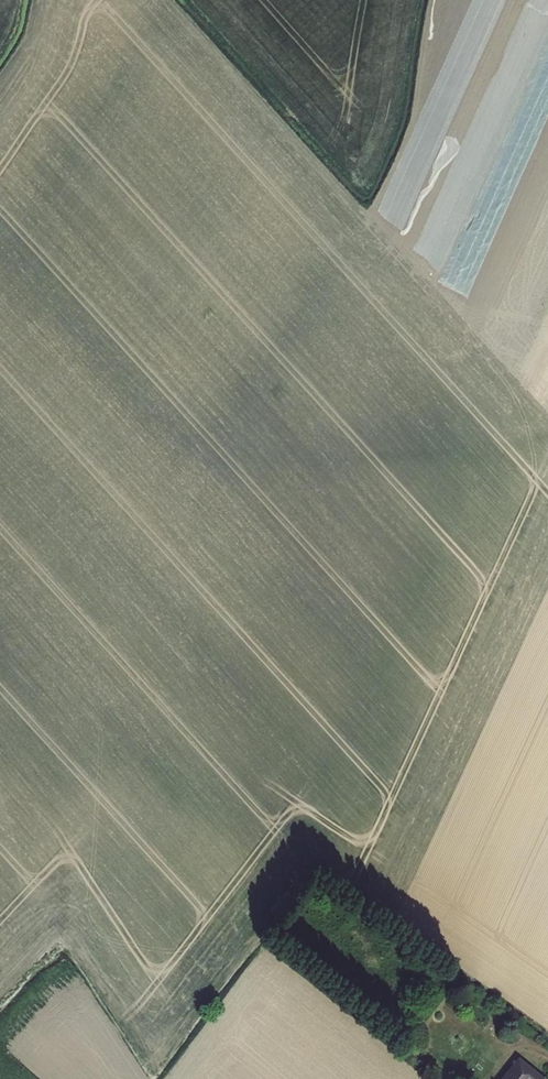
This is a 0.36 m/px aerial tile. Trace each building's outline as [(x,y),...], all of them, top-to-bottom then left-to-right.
[(503,1078),(539,1078),(517,1061),(503,1078)]
